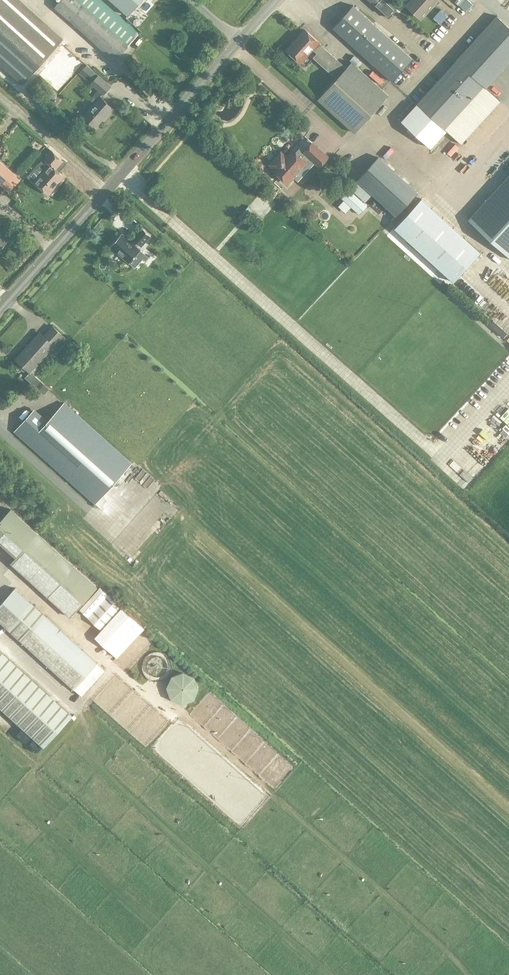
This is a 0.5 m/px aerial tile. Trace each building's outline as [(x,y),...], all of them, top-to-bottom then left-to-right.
[(63,39),(20,0),(0,0),(0,63),(22,84),(63,39)] [(101,0),(61,0),(54,7),(115,61),(129,46),(139,34),(101,0)] [(128,16),(142,0),(110,0),(128,16)] [(388,18),(397,9),(386,0),(368,0),(388,18)] [(421,18),(437,0),(410,0),(406,5),(421,18)] [(473,4),(469,0),(463,0),(459,5),(466,11),(473,4)] [(393,80),(413,58),(354,4),(334,26),(393,80)] [(434,16),(441,22),(448,14),(442,8),(434,16)] [(447,71),(417,103),(461,143),(501,100),(487,87),(508,63),(508,27),(497,16),(447,71)] [(319,41),(305,29),(287,50),(300,62),(312,48),(318,53),(314,57),(337,78),(346,67),(318,42),(319,41)] [(346,67),(337,78),(318,99),(355,133),(389,95),(352,61),(346,67)] [(113,109),(101,98),(111,86),(92,68),(84,77),(91,83),(90,83),(98,90),(90,99),(96,104),(84,117),(97,128),(113,109)] [(417,103),(401,121),(431,148),(446,130),(417,103)] [(305,155),(302,157),(292,148),(286,155),(281,150),(268,164),(273,169),(272,171),(287,184),(308,162),(306,161),(309,158),(319,167),(329,156),(313,141),(302,153),(305,155)] [(50,164),(34,181),(49,195),(51,193),(52,194),(55,191),(54,189),(65,177),(56,169),(64,161),(52,150),(44,159),(50,164)] [(396,216),(418,192),(378,156),(357,180),(396,216)] [(20,181),(0,163),(0,185),(9,193),(20,181)] [(468,219),(508,256),(508,174),(468,219)] [(361,206),(346,193),(341,198),(356,212),(361,206)] [(421,198),(394,228),(454,282),(480,252),(421,198)] [(122,234),(110,246),(129,264),(140,251),(137,248),(139,246),(141,247),(151,236),(143,229),(133,240),(135,241),(133,244),(122,234)] [(9,239),(0,231),(0,250),(9,239)] [(16,359),(31,373),(51,350),(54,353),(67,338),(53,326),(44,336),(40,332),(16,359)] [(65,403),(48,421),(35,409),(14,432),(95,504),(132,463),(65,403)] [(0,499),(0,514),(3,516),(10,508),(0,499)] [(48,596),(71,617),(97,587),(75,567),(75,566),(38,533),(11,508),(0,520),(0,543),(16,557),(11,563),(47,597),(48,596)] [(0,609),(0,622),(22,642),(46,615),(17,590),(0,609)] [(104,590),(83,613),(102,630),(95,638),(116,657),(144,627),(121,606),(122,605),(104,590)] [(46,615),(22,642),(82,695),(105,670),(46,615)] [(44,746),(73,715),(0,649),(0,706),(44,746)] [(195,686),(195,683),(195,680),(194,677),(192,674),(191,672),(188,669),(184,668),(182,667),(179,666),(175,667),(172,668),(169,669),(166,672),(165,674),(163,677),(162,680),(162,683),(162,686),(163,690),(165,693),(167,695),(169,697),(172,699),(175,700),(178,700),(182,700),(184,699),(188,697),(190,695),(192,693),(194,690),(195,686)] [(6,722),(11,717),(0,707),(0,717),(6,722)]
